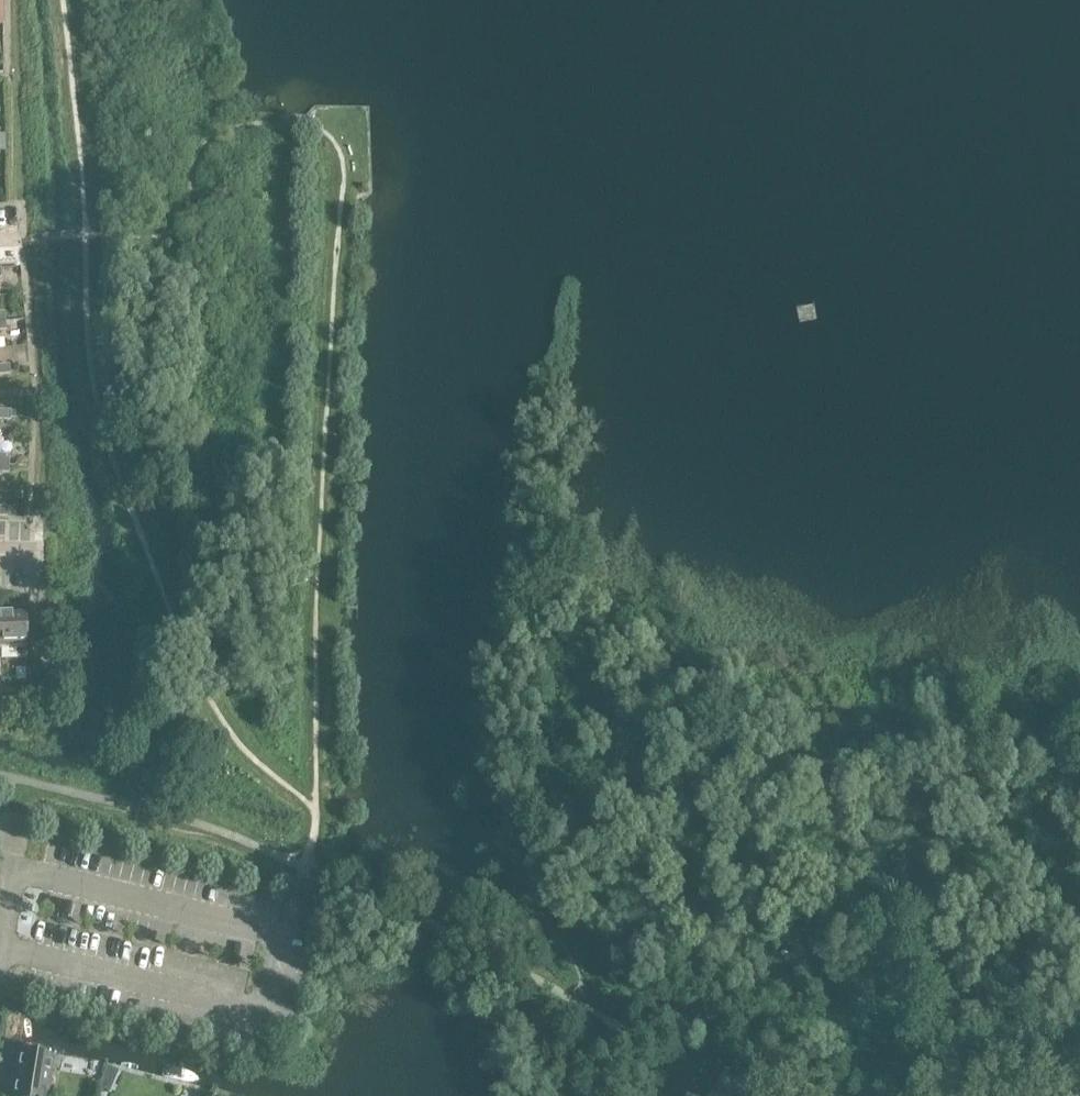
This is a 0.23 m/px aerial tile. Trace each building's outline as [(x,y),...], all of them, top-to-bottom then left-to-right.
[(9,376),(9,366),(0,367),(0,377),(9,376)] [(11,412),(0,411),(0,421),(10,421),(11,412)] [(9,455),(0,455),(0,464),(9,465),(9,455)] [(9,465),(0,464),(0,474),(8,474),(9,465)] [(25,649),(24,617),(0,618),(0,650),(14,649),(14,659),(26,658),(25,649)] [(26,694),(40,694),(40,666),(25,667),(26,694)] [(54,1059),(19,1053),(16,1075),(7,1074),(3,1095),(48,1095),(54,1059)] [(114,1083),(103,1079),(98,1089),(110,1094),(114,1083)]
